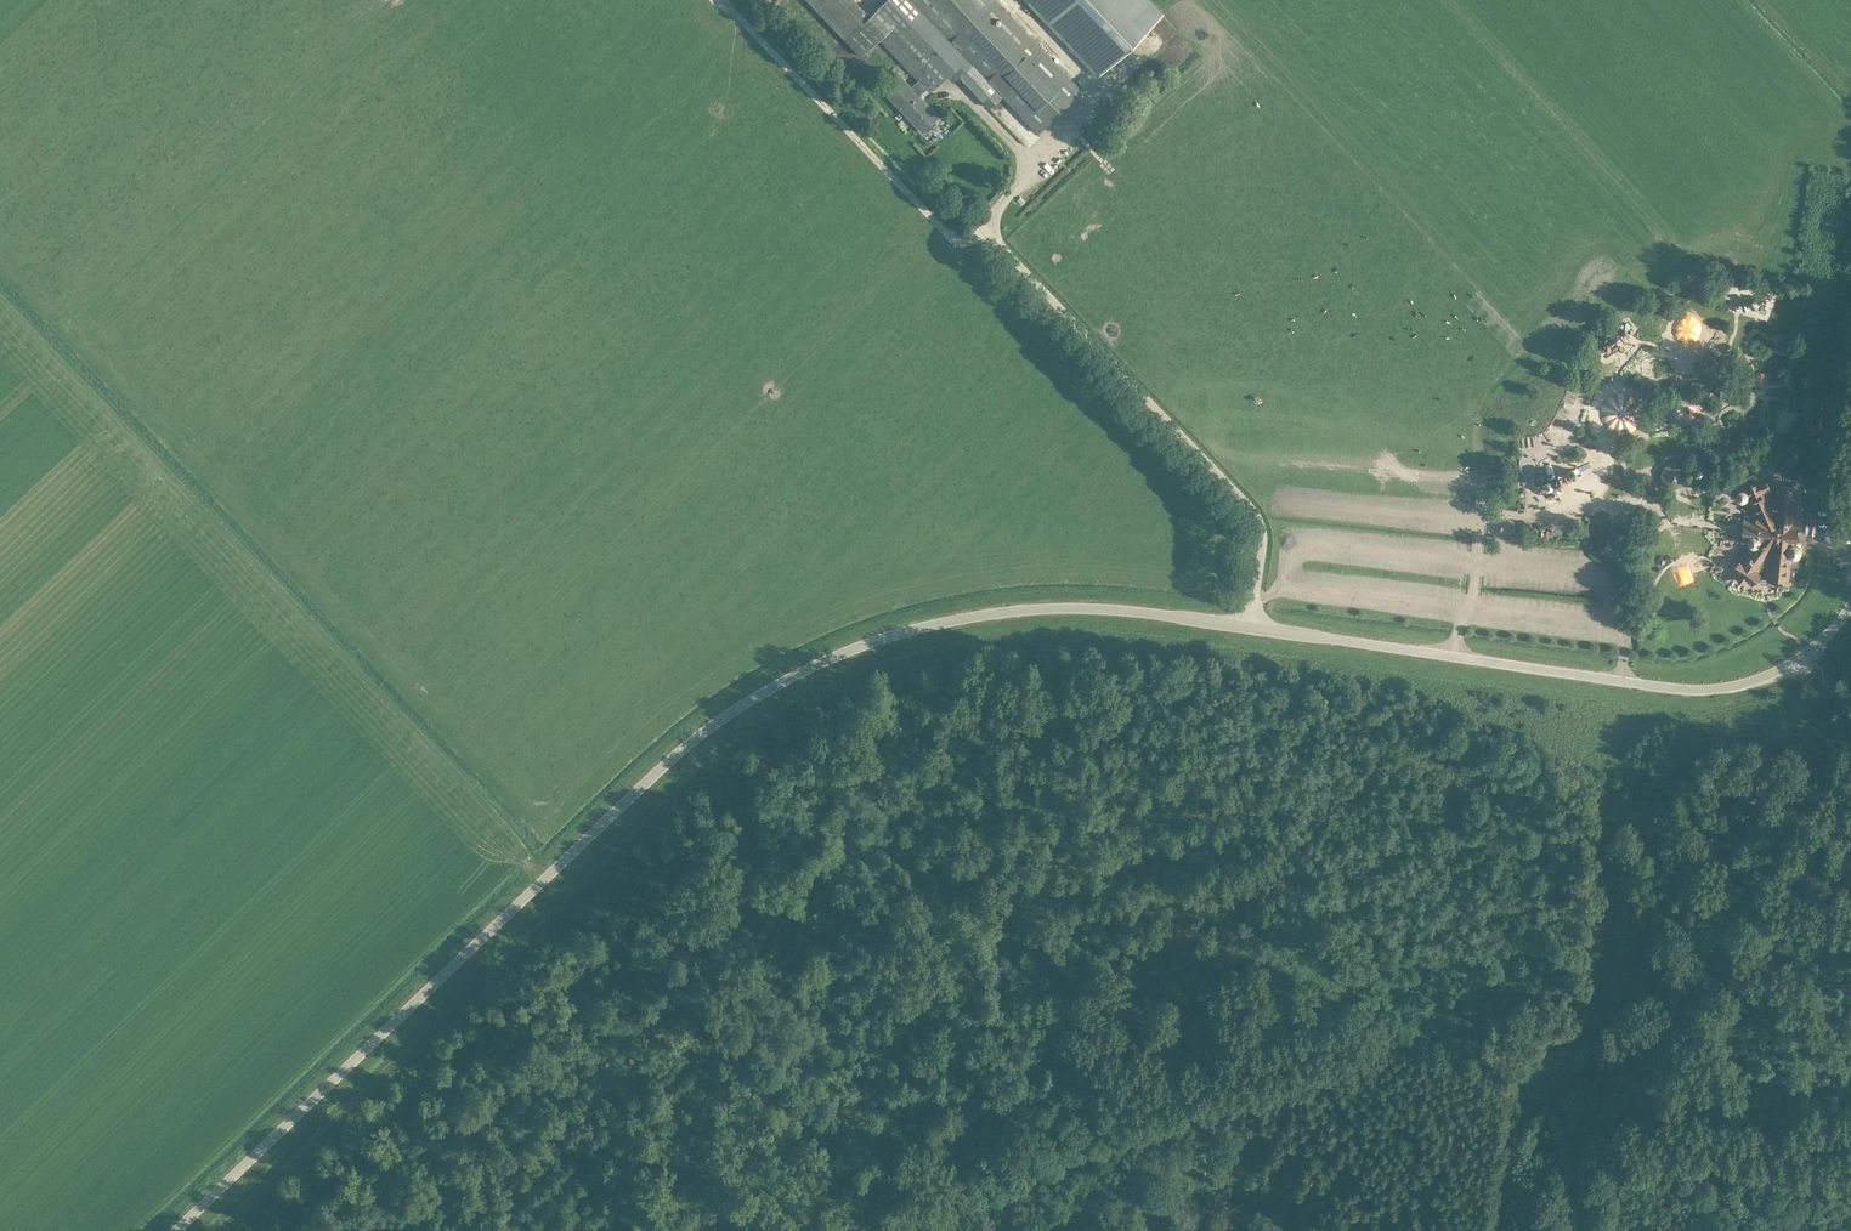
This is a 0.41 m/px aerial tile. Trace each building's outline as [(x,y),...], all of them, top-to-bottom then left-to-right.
[(861,6),(836,30),(861,56),(879,39),(918,80),(926,88),(929,92),(953,70),(984,102),(996,90),(1037,133),(1081,91),(995,0),(885,0),(869,15),(861,6)] [(1099,75),(1161,16),(1146,0),(1029,0),(1028,1),(1099,75)] [(926,88),(918,80),(910,87),(898,74),(882,89),(922,132),(938,117),(918,95),(926,88)] [(1107,121),(1103,116),(1098,120),(1103,125),(1107,121)] [(1101,128),(1097,124),(1092,128),(1097,132),(1101,128)] [(1090,131),(1085,136),(1090,140),(1094,136),(1090,131)] [(1057,173),(1065,179),(1069,174),(1061,168),(1057,173)] [(1603,336),(1598,339),(1602,344),(1600,345),(1604,350),(1606,349),(1608,352),(1622,341),(1619,337),(1621,335),(1623,338),(1630,333),(1629,332),(1631,330),(1629,328),(1627,329),(1622,324),(1612,332),(1607,324),(1598,331),(1603,336)] [(1758,372),(1756,384),(1764,385),(1766,374),(1758,372)] [(1713,386),(1713,393),(1725,394),(1725,386),(1713,386)] [(1753,413),(1762,417),(1767,407),(1757,403),(1753,413)] [(1706,459),(1689,462),(1693,479),(1710,475),(1706,459)] [(1682,467),(1675,463),(1666,466),(1662,474),(1665,483),(1673,487),(1681,484),(1686,475),(1682,467)] [(1545,476),(1535,481),(1541,493),(1546,491),(1549,497),(1552,495),(1552,496),(1557,493),(1558,493),(1554,486),(1555,486),(1559,484),(1561,483),(1567,480),(1570,479),(1572,478),(1576,475),(1573,470),(1569,472),(1567,473),(1565,474),(1558,477),(1557,478),(1555,476),(1556,475),(1555,475),(1550,478),(1548,474),(1545,476)] [(1743,499),(1744,499),(1744,498),(1745,498),(1746,502),(1749,501),(1754,512),(1755,516),(1755,518),(1746,517),(1745,523),(1741,523),(1740,528),(1740,534),(1744,535),(1743,541),(1749,542),(1749,543),(1750,543),(1750,544),(1751,544),(1752,544),(1753,544),(1745,555),(1743,554),(1739,560),(1741,561),(1733,571),(1738,575),(1737,577),(1745,583),(1746,581),(1751,585),(1759,574),(1757,573),(1763,564),(1769,565),(1767,580),(1775,581),(1778,582),(1778,583),(1784,584),(1784,582),(1789,582),(1791,558),(1792,558),(1793,558),(1793,559),(1794,559),(1795,559),(1796,559),(1796,558),(1797,558),(1798,558),(1799,557),(1800,556),(1801,556),(1801,555),(1801,554),(1802,553),(1802,552),(1802,551),(1802,550),(1802,549),(1802,548),(1801,548),(1801,547),(1800,546),(1800,545),(1799,545),(1799,544),(1798,544),(1797,544),(1797,543),(1796,543),(1795,543),(1797,522),(1795,522),(1799,486),(1777,484),(1776,499),(1770,498),(1767,493),(1770,492),(1761,472),(1749,478),(1750,482),(1739,486),(1741,490),(1738,492),(1737,493),(1737,494),(1737,495),(1737,496),(1738,497),(1738,498),(1739,498),(1739,499),(1740,499),(1741,499),(1742,499),(1743,499)] [(1537,529),(1535,535),(1537,537),(1547,539),(1549,535),(1550,525),(1541,524),(1537,529)] [(1808,535),(1815,535),(1816,525),(1809,525),(1808,535)] [(1596,527),(1594,545),(1603,546),(1605,528),(1596,527)]
